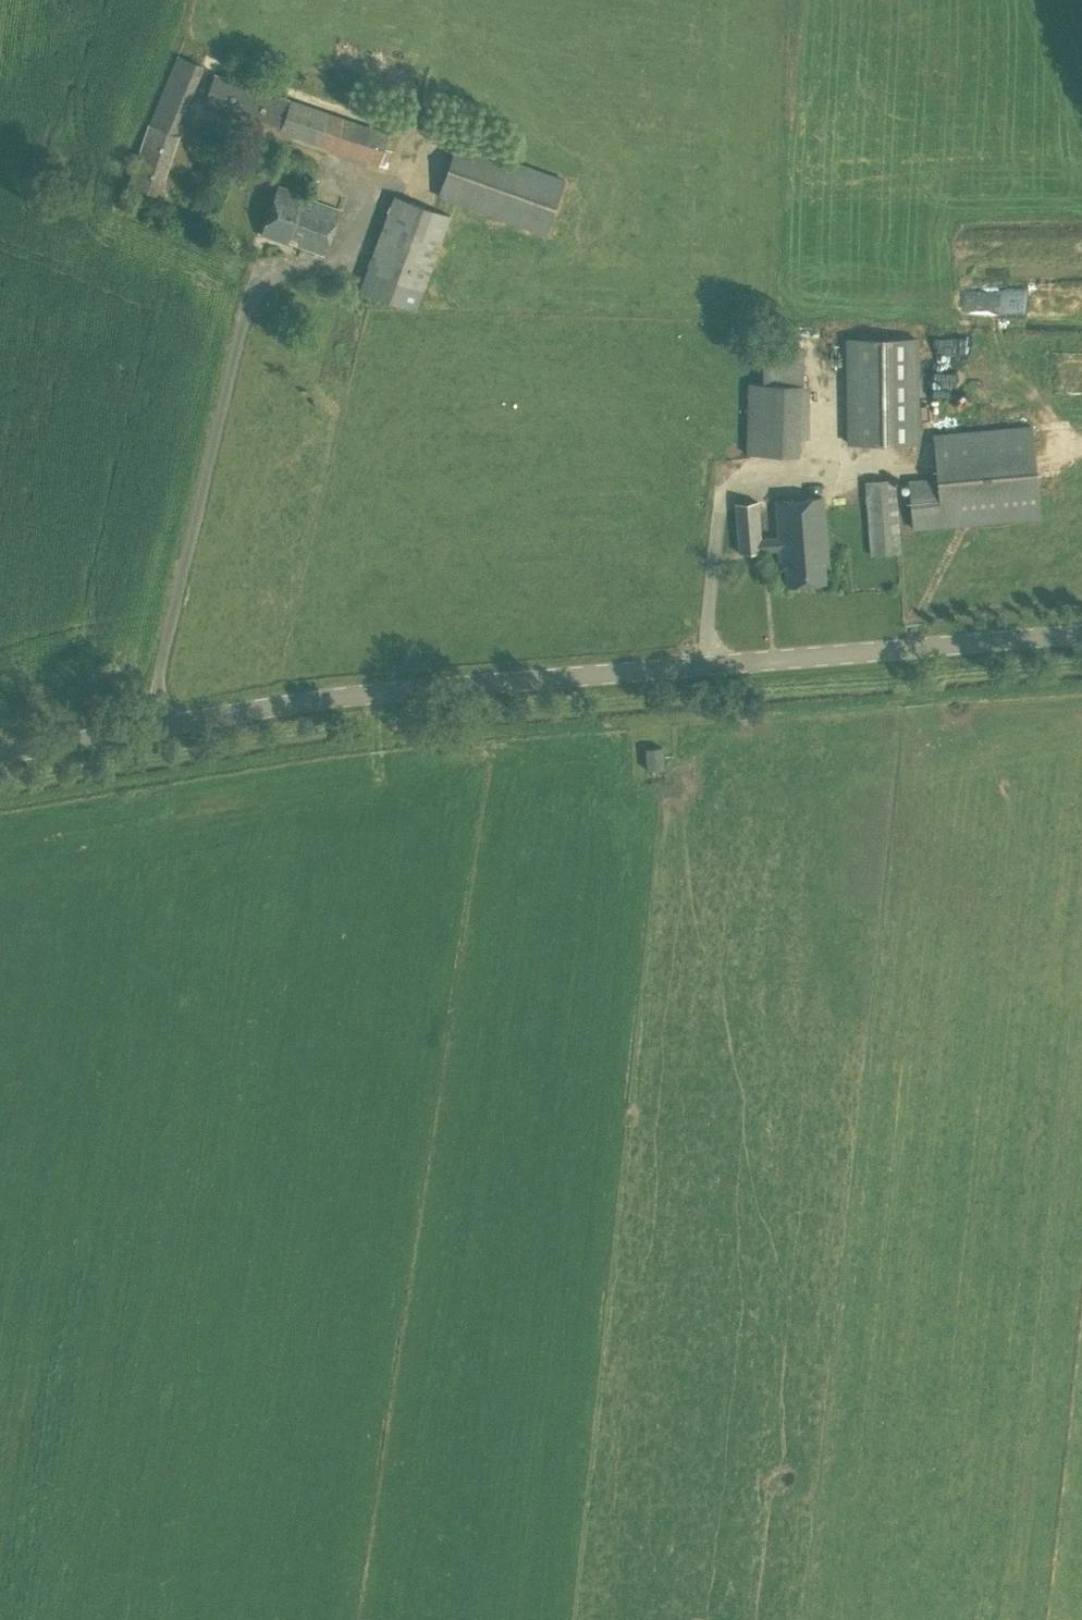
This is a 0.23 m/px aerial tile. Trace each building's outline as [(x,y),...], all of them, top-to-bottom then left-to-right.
[(165,197),(171,180),(164,178),(179,135),(176,134),(203,66),(177,55),(147,123),(128,184),(165,197)] [(387,167),(393,150),(386,148),(391,133),(214,73),(204,102),(280,128),(279,131),(387,167)] [(545,235),(566,179),(457,140),(437,196),(545,235)] [(322,252),(337,208),(303,196),(304,193),(278,184),(261,234),(287,243),(288,240),(322,252)] [(415,310),(450,214),(393,193),(358,290),(415,310)] [(847,444),(920,442),(917,336),(845,338),(847,444)] [(803,384),(803,347),(763,347),(762,382),(748,382),(746,453),(799,454),(800,437),(809,438),(810,384),(803,384)] [(912,529),(1041,517),(1032,424),(930,433),(934,476),(907,479),(912,529)] [(870,555),(901,553),(895,479),(864,481),(870,555)] [(829,561),(824,497),(774,501),(776,537),(761,538),(758,502),(734,504),(737,553),(761,551),(761,550),(778,548),(779,565),(784,565),(785,584),(825,582),(824,562),(829,561)] [(646,770),(665,769),(663,746),(645,747),(646,770)]
